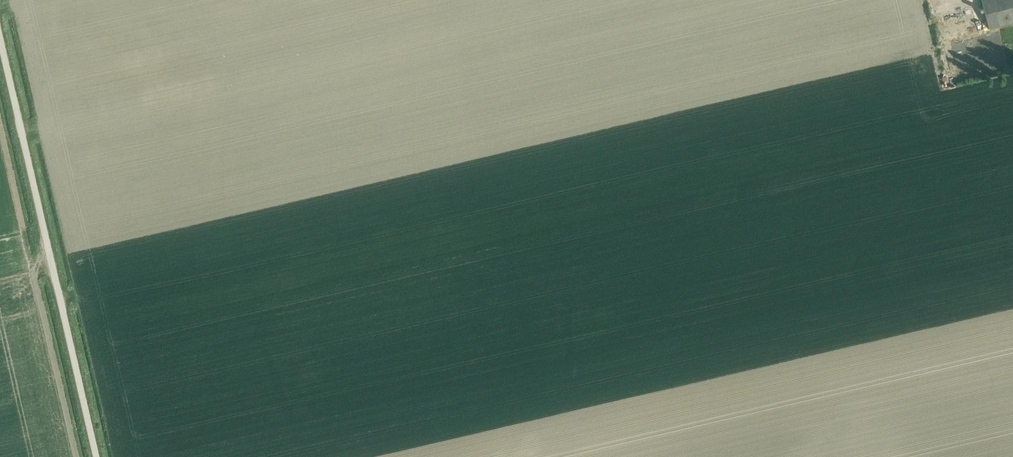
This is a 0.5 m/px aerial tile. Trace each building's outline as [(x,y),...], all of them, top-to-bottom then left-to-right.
[(989,29),(1012,22),(1012,0),(981,0),(989,29)]
